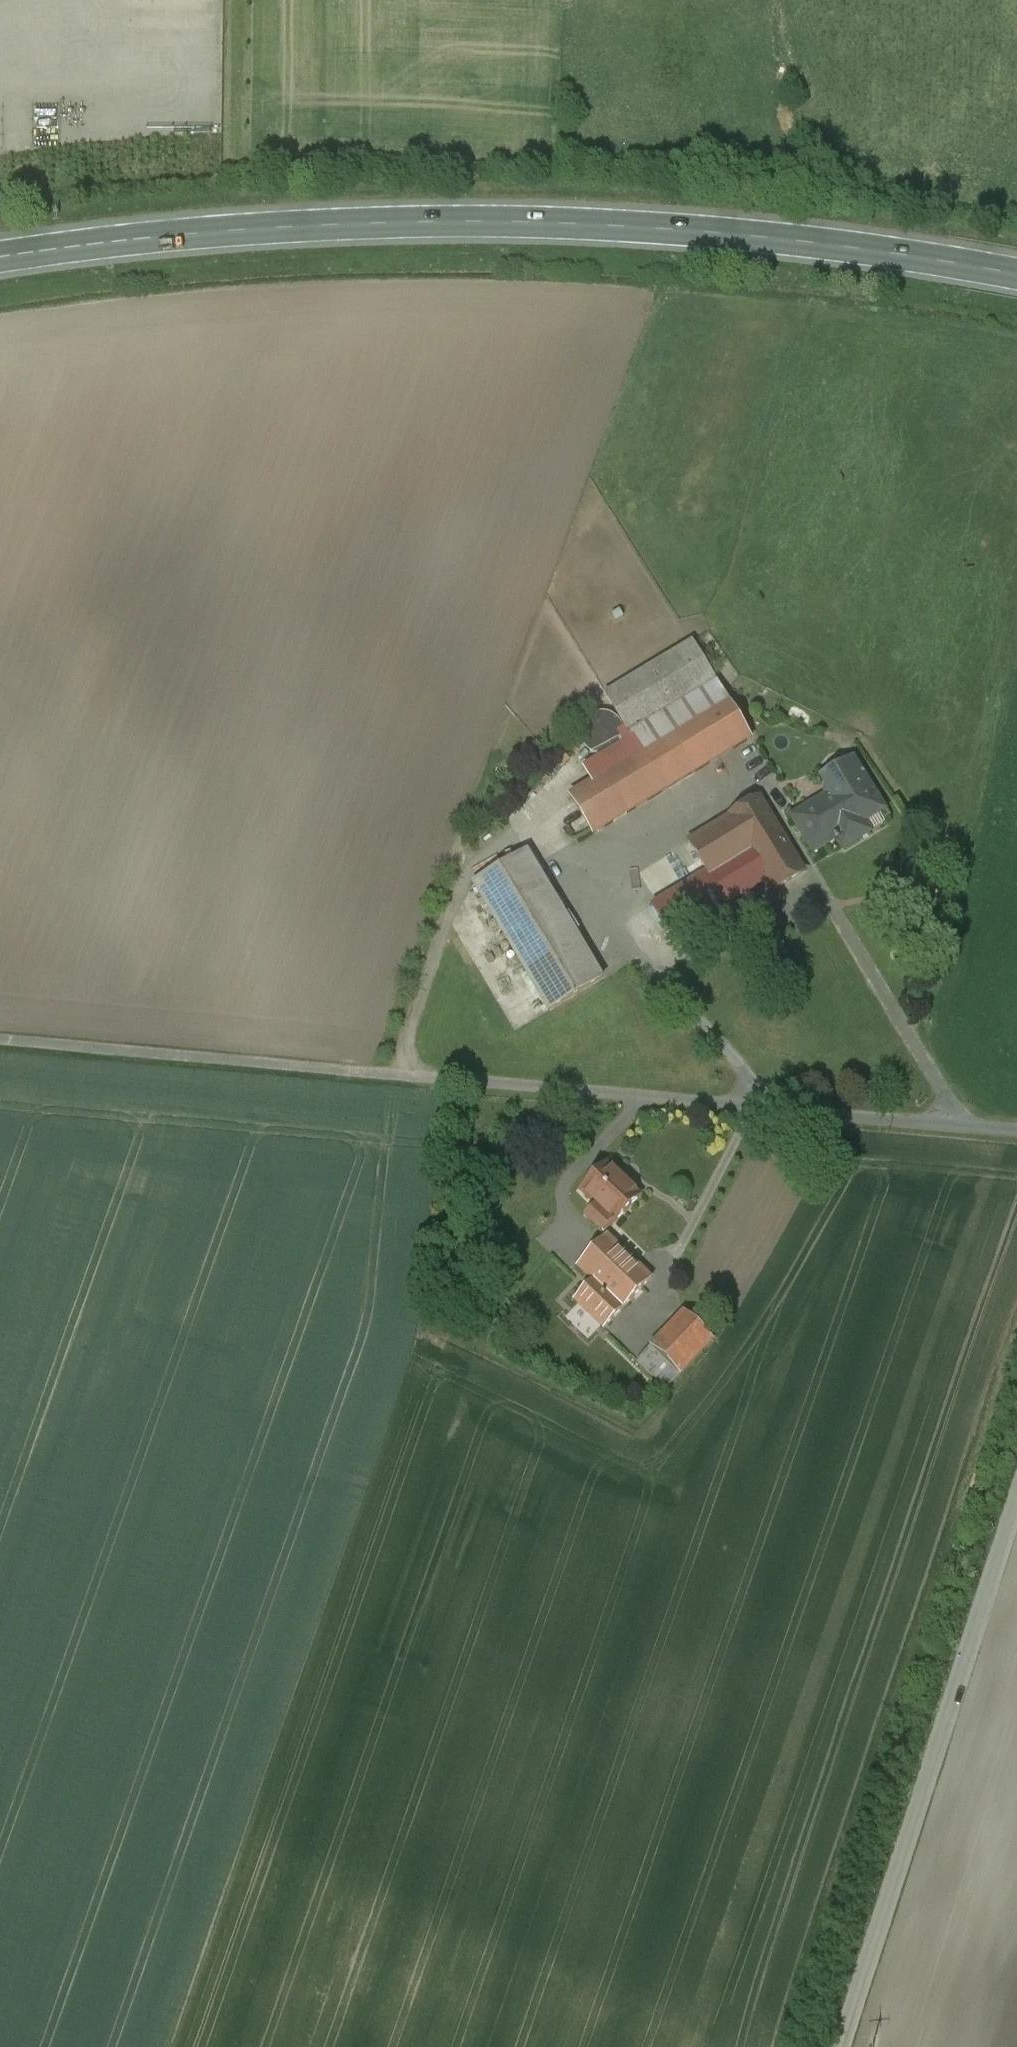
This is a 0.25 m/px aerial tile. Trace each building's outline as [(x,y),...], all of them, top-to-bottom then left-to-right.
[(707,623),(613,680),(648,738),(580,779),(605,821),(767,724),(707,623)] [(842,780),(803,801),(823,837),(897,795),(867,741),(831,761),(842,780)] [(761,788),(653,853),(673,886),(661,893),(688,938),(808,865),(761,788)] [(542,836),(484,870),(558,998),(616,964),(542,836)] [(638,1197),(601,1160),(571,1190),(588,1207),(577,1219),(596,1238),(569,1265),(585,1281),(567,1299),(598,1330),(649,1279),(602,1233),(638,1197)] [(708,1342),(677,1311),(644,1345),(675,1376),(708,1342)]
